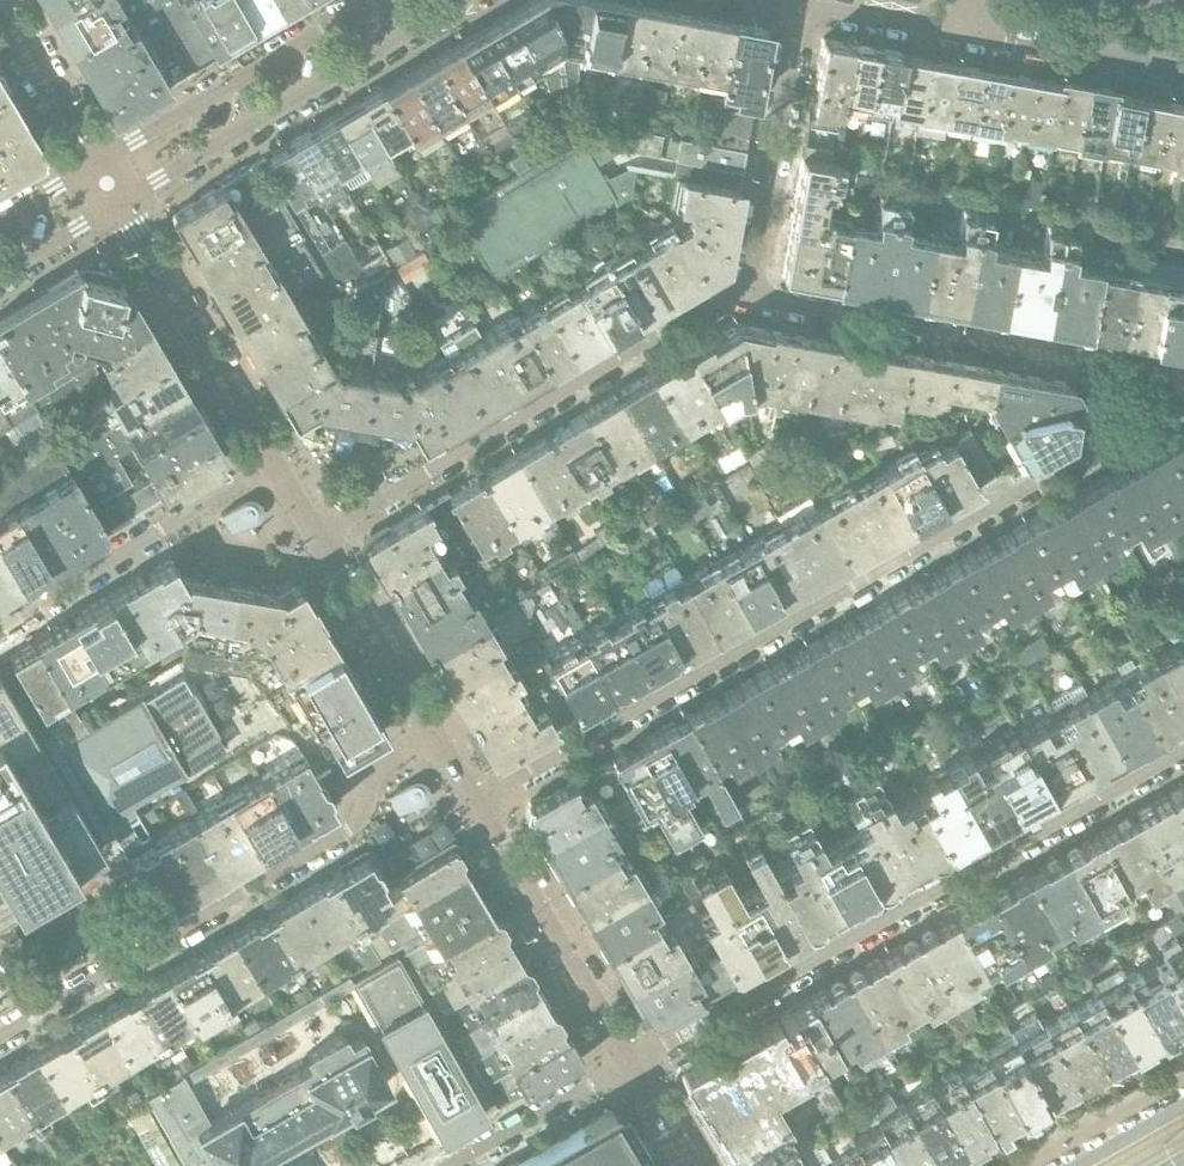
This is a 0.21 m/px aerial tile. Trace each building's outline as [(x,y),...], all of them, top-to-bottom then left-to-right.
[(49,11),(71,48),(126,15),(150,0),(42,0),(49,11)] [(71,48),(111,117),(193,68),(189,61),(184,64),(164,32),(169,29),(153,0),(150,0),(126,15),(71,48)] [(169,29),(189,61),(193,68),(231,45),(201,0),(153,0),(169,29)] [(231,45),(256,30),(237,0),(201,0),(231,45)] [(256,30),(282,15),(273,0),(237,0),(256,30)] [(282,15),(307,0),(273,0),(282,15)] [(512,19),(535,58),(559,45),(551,0),(545,0),(512,19)] [(569,0),(551,0),(559,45),(578,48),(586,3),(569,0)] [(578,48),(577,52),(583,53),(606,57),(615,8),(586,3),(578,48)] [(615,8),(606,57),(662,67),(671,18),(615,8)] [(1039,28),(1041,16),(1024,13),(1022,25),(1039,28)] [(671,18),(662,67),(692,73),(700,24),(671,18)] [(512,19),(485,35),(510,78),(537,62),(535,58),(512,19)] [(729,22),(728,29),(719,77),(710,126),(747,134),(766,29),(729,22)] [(692,73),(687,94),(705,97),(707,75),(719,77),(728,29),(700,24),(692,73)] [(485,35),(459,51),(485,93),(498,113),(511,134),(537,119),(510,78),(485,35)] [(838,110),(850,44),(822,39),(809,110),(826,113),(824,123),(835,126),(838,110)] [(863,114),(875,48),(850,44),(838,110),(863,114)] [(892,114),(902,56),(903,53),(875,48),(863,114),(891,119),(892,114)] [(459,51),(409,80),(435,122),(447,141),(441,146),(458,173),(464,170),(463,169),(514,139),(511,134),(498,113),(485,93),(459,51)] [(918,118),(928,60),(902,56),(892,114),(918,118)] [(945,122),(955,65),(928,60),(918,118),(945,122)] [(971,127),(980,70),(955,65),(945,122),(971,127)] [(996,131),(1006,74),(980,70),(971,127),(996,131)] [(1023,133),(1033,79),(1006,74),(996,131),(995,141),(1005,143),(1008,130),(1023,133)] [(1051,139),(1059,84),(1033,79),(1023,133),(1020,153),(1025,154),(1027,145),(1049,149),(1050,141),(1051,141),(1051,139)] [(409,80),(385,94),(408,135),(409,137),(435,122),(409,80)] [(1076,143),(1086,86),(1060,81),(1059,84),(1051,139),(1076,143)] [(1103,150),(1113,93),(1114,91),(1086,86),(1076,143),(1075,148),(1102,153),(1103,150)] [(42,150),(4,87),(0,89),(0,182),(40,159),(42,150)] [(382,89),(358,103),(385,148),(408,135),(385,94),(382,89)] [(255,90),(241,99),(246,108),(261,99),(255,90)] [(1129,155),(1139,98),(1113,93),(1103,150),(1124,154),(1119,178),(1125,179),(1129,155)] [(1155,159),(1165,103),(1139,98),(1129,155),(1155,159)] [(358,103),(334,117),(361,162),(370,176),(375,186),(399,172),(385,148),(358,103)] [(1183,157),(1183,106),(1165,103),(1155,159),(1171,162),(1170,167),(1182,170),(1183,165),(1183,157)] [(334,117),(311,131),(338,176),(346,190),(370,176),(361,162),(334,117)] [(565,120),(559,122),(562,135),(569,132),(565,120)] [(559,122),(552,124),(556,137),(562,135),(559,122)] [(622,128),(618,149),(674,159),(741,170),(747,134),(710,126),(710,130),(707,143),(701,141),(679,138),(678,138),(622,128)] [(589,127),(587,139),(593,140),(595,128),(589,127)] [(595,128),(593,140),(599,142),(601,129),(595,128)] [(311,131),(286,146),(314,190),(319,198),(324,206),(346,193),(347,192),(346,190),(338,176),(311,131)] [(531,167),(495,188),(511,214),(594,164),(617,151),(618,149),(577,140),(574,141),(564,147),(557,152),(531,167)] [(830,149),(821,148),(803,145),(801,157),(829,162),(831,149),(830,149)] [(264,159),(263,159),(290,204),(332,274),(341,278),(362,273),(364,273),(344,239),(329,248),(304,208),(318,199),(319,198),(314,190),(286,146),(264,159)] [(522,155),(511,162),(517,173),(529,166),(522,155)] [(833,284),(845,221),(846,216),(828,213),(828,215),(820,213),(824,192),(830,193),(832,182),(836,183),(839,163),(829,162),(801,157),(780,275),(833,284)] [(674,159),(671,176),(675,177),(737,189),(741,170),(674,159)] [(864,173),(866,164),(856,162),(855,171),(864,173)] [(253,165),(216,187),(227,207),(225,208),(227,211),(221,214),(229,227),(244,218),(234,202),(263,184),(264,184),(253,165)] [(675,177),(670,203),(675,205),(675,206),(684,207),(686,215),(685,218),(685,222),(672,230),(702,278),(724,264),(731,226),(732,218),(737,189),(675,177)] [(600,179),(575,194),(590,220),(614,206),(616,205),(600,179)] [(1175,207),(1180,181),(1173,180),(1168,206),(1175,207)] [(173,219),(172,220),(190,250),(212,287),(265,255),(252,232),(244,218),(229,227),(221,214),(227,211),(225,208),(227,207),(216,187),(174,212),(175,213),(173,219)] [(480,197),(454,213),(462,226),(477,252),(493,278),(514,266),(498,239),(490,226),(511,214),(495,188),(480,197)] [(575,194),(549,209),(565,235),(581,226),(590,220),(575,194)] [(919,299),(930,237),(902,231),(908,200),(878,195),(873,226),(845,221),(833,284),(919,299)] [(1076,211),(1078,197),(1068,195),(1066,209),(1076,211)] [(1143,219),(1146,202),(1134,200),(1131,217),(1143,219)] [(652,206),(648,210),(665,224),(669,220),(652,206)] [(443,207),(429,216),(441,234),(455,225),(443,207)] [(549,209),(524,224),(539,251),(549,245),(565,235),(549,209)] [(1001,314),(1012,251),(986,247),(992,215),(962,210),(957,241),(930,237),(919,299),(1001,314)] [(408,219),(400,224),(416,250),(423,245),(408,219)] [(524,224),(498,239),(514,266),(517,264),(539,251),(524,224)] [(1084,329),(1096,265),(1096,262),(1082,259),(1071,257),(1072,249),(1077,250),(1078,240),(1073,238),(1075,229),(1047,225),(1041,257),(1012,251),(1001,314),(1084,329)] [(634,227),(629,230),(634,239),(639,237),(634,227)] [(639,247),(607,267),(637,316),(669,297),(702,278),(672,230),(670,229),(639,247)] [(629,230),(625,233),(630,242),(634,239),(629,230)] [(265,255),(212,287),(234,324),(255,360),(309,328),(288,293),(305,283),(322,273),(301,238),(267,258),(265,255)] [(1148,340),(1166,245),(1135,240),(1130,264),(1129,270),(1096,265),(1084,329),(1148,340)] [(1166,245),(1148,340),(1183,346),(1183,249),(1166,245)] [(553,247),(551,248),(567,274),(581,265),(569,246),(557,254),(553,247)] [(551,248),(540,255),(553,276),(559,272),(565,281),(570,278),(567,274),(551,248)] [(423,252),(395,268),(404,283),(432,267),(423,252)] [(103,347),(144,323),(116,274),(83,266),(63,278),(103,347)] [(575,286),(542,305),(572,355),(604,335),(637,316),(607,267),(575,286)] [(309,328),(255,360),(276,394),(292,421),(312,409),(360,416),(368,366),(370,353),(371,353),(381,285),(383,271),(364,283),(356,287),(349,346),(336,360),(331,363),(330,361),(329,362),(310,329),(309,328)] [(103,347),(63,278),(34,295),(65,347),(99,358),(107,354),(103,347)] [(99,358),(65,347),(34,295),(10,310),(65,403),(84,392),(96,369),(92,363),(99,358)] [(542,305),(518,319),(548,369),(572,355),(542,305)] [(472,307),(465,311),(473,324),(479,320),(472,307)] [(10,310),(0,316),(0,349),(33,408),(49,399),(55,409),(65,403),(10,310)] [(465,311),(460,314),(467,327),(473,324),(465,311)] [(368,366),(360,416),(408,424),(420,445),(443,431),(478,410),(446,357),(411,378),(406,368),(411,365),(404,353),(399,357),(406,321),(395,319),(388,355),(371,353),(370,353),(368,366)] [(480,336),(446,357),(478,410),(512,390),(548,369),(518,319),(506,327),(503,322),(480,336)] [(165,358),(144,323),(103,347),(107,354),(99,358),(116,386),(165,358)] [(747,393),(735,325),(653,373),(684,426),(736,395),(747,393)] [(817,400),(827,341),(735,325),(747,393),(760,391),(817,400)] [(894,405),(903,355),(827,341),(817,400),(874,410),(876,402),(894,405)] [(0,349),(0,406),(11,425),(22,445),(46,430),(33,408),(0,349)] [(991,393),(995,371),(903,355),(894,405),(912,409),(915,398),(929,401),(938,393),(947,395),(949,386),(991,393)] [(119,420),(180,384),(165,358),(116,386),(102,395),(77,418),(88,436),(119,420)] [(1069,433),(1076,391),(1072,385),(995,371),(991,393),(989,403),(1021,460),(1069,433)] [(615,467),(684,426),(653,373),(584,414),(615,467)] [(134,446),(195,409),(180,384),(119,420),(134,446)] [(0,406),(0,432),(11,425),(0,406)] [(149,471),(210,433),(195,409),(134,446),(149,471)] [(515,455),(548,511),(617,470),(615,467),(584,414),(515,455)] [(134,446),(119,420),(88,436),(83,439),(101,465),(115,456),(134,446)] [(987,460),(970,431),(952,441),(977,485),(1005,469),(997,454),(987,460)] [(796,442),(791,432),(776,439),(781,448),(796,442)] [(135,514),(219,464),(218,461),(220,455),(222,454),(210,433),(149,471),(154,479),(127,495),(124,496),(135,514)] [(1163,446),(1183,483),(1183,434),(1163,446)] [(847,446),(844,436),(827,440),(829,450),(847,446)] [(781,448),(776,439),(761,448),(767,456),(781,448)] [(910,523),(977,485),(952,441),(937,449),(932,441),(915,451),(914,450),(880,470),(910,523)] [(90,505),(70,471),(69,472),(56,451),(55,452),(50,443),(23,460),(75,549),(104,532),(88,506),(90,505)] [(1163,446),(1094,485),(1127,543),(1161,523),(1165,530),(1160,533),(1167,546),(1177,540),(1174,534),(1166,520),(1183,510),(1183,483),(1163,446)] [(758,462),(767,456),(761,448),(747,457),(752,465),(758,462)] [(777,452),(762,460),(769,472),(783,463),(777,452)] [(513,532),(548,511),(515,455),(447,495),(469,533),(480,551),(492,544),(496,550),(517,538),(513,532)] [(135,514),(124,496),(127,495),(123,487),(131,483),(115,456),(101,465),(84,475),(100,499),(115,525),(135,514)] [(23,460),(10,468),(10,467),(0,473),(0,549),(20,582),(75,549),(23,460)] [(746,470),(719,485),(727,499),(754,484),(746,470)] [(845,560),(910,523),(880,470),(814,507),(845,560)] [(1105,555),(1127,543),(1094,485),(1026,523),(1059,581),(1093,562),(1097,569),(1104,582),(1109,579),(1103,567),(1110,563),(1105,555)] [(451,544),(469,533),(447,495),(364,544),(407,616),(464,583),(451,562),(459,557),(451,544)] [(707,513),(708,505),(702,496),(686,506),(694,521),(707,513)] [(779,597),(845,560),(814,507),(808,497),(776,516),(782,526),(749,544),(779,597)] [(115,525),(100,499),(90,505),(88,506),(104,532),(115,525)] [(230,530),(250,518),(253,516),(255,512),(255,508),(253,505),(249,503),(245,503),(242,505),(223,518),(223,519),(230,530)] [(694,523),(685,506),(672,514),(681,530),(694,523)] [(1029,598),(1059,581),(1026,523),(958,562),(992,621),(1012,610),(1025,602),(1029,608),(1035,621),(1040,617),(1029,598)] [(624,555),(657,536),(650,525),(617,545),(624,555)] [(581,562),(613,541),(603,527),(594,533),(597,538),(575,552),(581,562)] [(577,544),(570,534),(565,537),(572,547),(577,544)] [(714,634),(779,597),(749,544),(685,581),(684,581),(714,634)] [(0,549),(0,593),(20,582),(0,549)] [(224,623),(230,587),(182,579),(171,560),(105,598),(137,652),(138,652),(176,629),(185,648),(215,654),(216,655),(225,624),(224,623)] [(992,621),(958,562),(890,600),(923,660),(992,621)] [(714,634),(684,581),(685,581),(676,564),(640,585),(646,595),(611,614),(645,673),(714,634)] [(490,614),(510,602),(489,568),(464,583),(407,616),(451,690),(505,657),(503,654),(493,635),(500,631),(490,614)] [(1104,582),(1097,569),(1092,572),(1099,584),(1104,582)] [(535,589),(545,583),(542,578),(532,584),(535,589)] [(538,595),(549,589),(545,583),(535,589),(538,595)] [(337,648),(302,588),(300,590),(294,588),(293,587),(278,595),(230,587),(224,623),(225,624),(216,655),(215,654),(212,669),(250,677),(263,693),(337,648)] [(525,595),(520,587),(507,595),(512,603),(525,595)] [(33,641),(64,694),(101,673),(107,683),(116,697),(122,694),(107,670),(137,652),(105,598),(33,641)] [(582,623),(567,598),(559,603),(570,621),(574,628),(582,623)] [(923,660),(890,600),(822,639),(855,698),(923,660)] [(570,621),(559,603),(552,607),(563,625),(570,621)] [(1035,621),(1029,608),(1024,611),(1031,623),(1035,621)] [(645,673),(611,614),(544,652),(544,654),(577,711),(645,673)] [(1160,648),(1153,636),(1146,640),(1153,653),(1160,648)] [(492,759),(577,711),(544,654),(542,655),(532,637),(503,654),(505,657),(451,690),(492,759)] [(855,698),(822,639),(752,678),(786,737),(855,698)] [(64,694),(33,641),(8,655),(37,704),(39,709),(64,694)] [(1122,677),(1154,736),(1183,719),(1183,642),(1122,677)] [(972,656),(965,644),(960,646),(967,659),(972,656)] [(967,659),(960,646),(955,649),(962,661),(967,659)] [(212,669),(215,654),(185,648),(182,663),(212,669)] [(382,726),(373,711),(374,710),(337,648),(263,693),(286,722),(293,725),(302,719),(329,765),(380,735),(382,726)] [(1045,672),(1037,660),(1025,667),(1033,679),(1045,672)] [(1154,736),(1122,677),(1087,696),(1081,683),(1045,704),(1052,716),(1085,775),(1154,736)] [(786,737),(752,678),(685,716),(719,775),(786,737)] [(1013,691),(1005,678),(992,686),(999,698),(1013,691)] [(0,679),(0,919),(6,915),(3,910),(102,851),(55,772),(0,679)] [(914,705),(907,693),(904,694),(898,682),(893,685),(899,698),(906,709),(914,705)] [(116,697),(107,683),(102,686),(111,700),(116,697)] [(899,698),(893,685),(887,688),(895,701),(899,698)] [(966,698),(961,689),(945,698),(950,707),(966,698)] [(185,771),(176,756),(217,731),(192,690),(71,763),(118,841),(127,858),(155,841),(138,817),(162,802),(155,790),(184,773),(185,773),(186,773),(185,771)] [(973,707),(969,699),(958,706),(962,714),(973,707)] [(737,807),(719,775),(685,716),(659,731),(693,791),(705,784),(722,815),(737,807)] [(1085,775),(1052,716),(1019,735),(1015,728),(992,742),(997,751),(986,757),(1018,813),(1085,775)] [(846,744),(836,727),(834,729),(827,718),(822,720),(839,749),(846,744)] [(841,754),(839,749),(822,720),(817,723),(824,734),(819,737),(832,760),(841,754)] [(693,791),(659,731),(612,757),(611,763),(630,795),(644,819),(655,812),(672,843),(700,828),(682,797),(693,791)] [(950,755),(940,737),(931,742),(942,760),(950,755)] [(256,748),(246,753),(257,772),(269,765),(258,746),(256,748)] [(329,793),(324,785),(320,783),(319,784),(301,753),(267,773),(258,778),(229,797),(260,850),(333,807),(327,797),(328,797),(329,793)] [(1018,813),(986,757),(974,764),(969,755),(923,780),(927,788),(915,794),(917,796),(946,851),(947,853),(1018,813)] [(766,768),(760,757),(755,760),(761,771),(766,768)] [(761,771),(755,760),(749,763),(755,774),(761,771)] [(605,809),(619,802),(630,795),(611,763),(610,762),(600,768),(598,765),(529,804),(526,817),(564,880),(613,852),(606,841),(614,835),(608,824),(612,822),(605,809)] [(408,791),(428,779),(431,776),(432,773),(432,769),(429,765),(427,764),(426,763),(422,763),(419,765),(410,770),(399,777),(408,791)] [(946,851),(917,796),(894,810),(878,782),(870,787),(863,776),(854,781),(861,792),(852,797),(863,815),(853,820),(858,830),(844,838),(875,891),(876,890),(881,890),(885,888),(889,885),(891,881),(930,859),(935,859),(940,858),(943,855),(946,851)] [(1166,796),(1183,827),(1183,786),(1166,796)] [(186,894),(260,850),(229,797),(200,814),(185,789),(175,795),(190,820),(155,841),(186,894)] [(1166,796),(1132,815),(1097,835),(1126,887),(1129,891),(1140,884),(1145,893),(1168,880),(1172,888),(1173,889),(1183,882),(1183,827),(1166,796)] [(875,891),(844,838),(825,849),(809,821),(798,827),(793,818),(788,820),(794,830),(783,836),(792,853),(782,859),(788,869),(776,876),(805,930),(810,930),(814,928),(818,925),(820,921),(859,899),(864,899),(869,898),(872,895),(875,891)] [(1126,887),(1097,835),(1025,875),(1055,927),(1065,921),(1072,932),(1121,904),(1115,893),(1126,887)] [(805,930),(776,876),(756,840),(742,849),(759,879),(747,886),(782,947),(806,933),(805,930)] [(186,894),(155,841),(127,858),(159,910),(186,894)] [(494,920),(466,872),(469,870),(455,846),(385,887),(371,895),(401,945),(414,967),(494,920)] [(691,903),(671,867),(653,877),(642,882),(628,857),(619,862),(613,852),(564,880),(606,951),(663,919),(691,903)] [(365,929),(373,924),(390,952),(401,945),(371,895),(385,887),(365,855),(296,896),(322,942),(335,934),(342,930),(347,938),(360,959),(342,971),(347,978),(349,976),(384,956),(365,929)] [(782,947),(747,886),(737,892),(719,861),(692,877),(709,908),(698,914),(715,944),(731,973),(734,974),(782,947)] [(1055,927),(1025,875),(952,917),(982,968),(993,962),(997,968),(1047,941),(1043,934),(1055,927)] [(1173,889),(1183,908),(1183,909),(1183,882),(1173,889)] [(1183,908),(1173,889),(1172,888),(1163,893),(1174,914),(1183,908)] [(303,953),(322,942),(296,896),(231,935),(258,980),(277,969),(283,978),(309,962),(303,953)] [(982,968),(952,917),(882,957),(909,1009),(920,1003),(924,1009),(974,981),(970,975),(982,968)] [(701,971),(688,950),(681,937),(676,939),(670,929),(669,930),(663,919),(606,951),(643,1014),(656,1018),(728,977),(730,972),(731,973),(715,944),(705,950),(713,964),(701,971)] [(428,991),(511,941),(504,929),(501,931),(494,920),(414,967),(428,991)] [(1154,939),(1149,930),(1138,936),(1144,945),(1154,939)] [(238,992),(257,981),(258,980),(231,935),(166,973),(193,1018),(211,1008),(216,1014),(225,1008),(227,1010),(234,1006),(243,1000),(238,992)] [(1115,949),(1126,943),(1122,936),(1111,943),(1115,949)] [(1112,948),(1107,939),(1097,945),(1102,954),(1112,948)] [(472,996),(521,967),(525,965),(511,941),(428,991),(442,1015),(448,1011),(467,999),(472,996)] [(1182,947),(1180,948),(1181,951),(1168,959),(1166,956),(1153,964),(1183,1017),(1183,952),(1182,947)] [(445,1045),(396,957),(352,982),(353,983),(403,1072),(441,1139),(442,1139),(485,1114),(447,1048),(445,1045)] [(909,1009),(882,957),(808,998),(837,1051),(838,1051),(838,1050),(848,1044),(852,1050),(902,1022),(898,1016),(909,1009)] [(1104,969),(1098,958),(1085,965),(1092,976),(1104,969)] [(1153,964),(1126,979),(1160,1038),(1169,1033),(1176,1035),(1183,1030),(1183,1017),(1153,964)] [(456,1038),(535,991),(521,967),(472,996),(467,999),(474,1011),(467,1015),(464,1013),(453,1019),(448,1011),(442,1015),(456,1038)] [(1160,1038),(1126,979),(1120,967),(1092,983),(1098,994),(1132,1054),(1138,1056),(1148,1051),(1149,1045),(1160,1038)] [(173,1030),(191,1020),(193,1018),(166,973),(102,1011),(129,1057),(146,1047),(152,1056),(179,1039),(173,1030)] [(322,1001),(353,983),(352,982),(349,976),(347,978),(323,992),(319,994),(318,995),(322,1001)] [(323,991),(317,980),(306,987),(312,997),(323,991)] [(312,997),(306,987),(293,994),(299,1005),(312,997)] [(470,1062),(549,1014),(535,991),(456,1038),(470,1062)] [(1132,1054),(1098,994),(1071,1010),(1104,1070),(1110,1072),(1120,1067),(1121,1060),(1132,1054)] [(820,1068),(840,1057),(837,1051),(808,998),(687,1066),(683,1081),(733,1165),(737,1165),(792,1133),(811,1123),(820,1141),(843,1127),(833,1110),(842,1106),(842,1105),(857,1096),(853,1089),(837,1098),(820,1068)] [(1104,1070),(1071,1010),(1057,1018),(1052,1009),(1040,1015),(1045,1025),(1042,1026),(1075,1086),(1077,1090),(1096,1080),(1093,1076),(1104,1070)] [(107,1069),(126,1059),(129,1057),(102,1011),(34,1051),(61,1097),(81,1085),(87,1095),(113,1078),(107,1069)] [(980,1026),(971,1012),(962,1018),(970,1031),(980,1026)] [(508,1069),(564,1036),(566,1034),(554,1013),(551,1015),(551,1014),(549,1014),(470,1062),(478,1076),(495,1066),(503,1060),(508,1069)] [(1047,1102),(1014,1042),(1012,1039),(1009,1034),(1010,1033),(1000,1015),(994,1018),(1004,1036),(981,1050),(986,1058),(1020,1118),(1025,1120),(1035,1114),(1036,1108),(1047,1102)] [(970,1031),(962,1018),(952,1024),(960,1037),(970,1031)] [(260,1027),(255,1019),(242,1027),(242,1028),(247,1035),(260,1027)] [(1075,1086),(1042,1026),(1014,1042),(1047,1102),(1049,1106),(1068,1096),(1065,1092),(1075,1086)] [(387,1084),(387,1083),(361,1036),(348,1043),(342,1034),(306,1055),(311,1064),(250,1098),(207,1123),(185,1082),(181,1076),(145,1096),(151,1106),(173,1145),(185,1165),(269,1165),(261,1153),(324,1118),(325,1119),(387,1084)] [(540,1083),(580,1060),(567,1038),(565,1039),(564,1036),(508,1069),(517,1083),(491,1098),(497,1107),(540,1083)] [(895,1056),(887,1043),(882,1047),(889,1059),(895,1056)] [(41,1109),(61,1097),(34,1051),(0,1072),(0,1133),(15,1124),(21,1133),(34,1126),(42,1140),(51,1154),(59,1149),(50,1135),(47,1118),(41,1109)] [(185,1082),(223,1060),(219,1053),(214,1056),(194,1068),(182,1075),(181,1076),(185,1082)] [(193,1066),(185,1054),(175,1060),(182,1072),(193,1066)] [(1020,1118),(986,1058),(982,1061),(961,1072),(954,1060),(951,1062),(953,1067),(991,1134),(997,1136),(1007,1130),(1008,1124),(1020,1118)] [(991,1134),(953,1067),(941,1074),(943,1077),(929,1085),(929,1086),(928,1087),(963,1149),(970,1151),(980,1145),(982,1139),(991,1134)] [(170,1082),(181,1074),(177,1068),(166,1075),(170,1082)] [(928,1087),(915,1094),(910,1086),(901,1091),(908,1102),(905,1104),(903,1101),(901,1102),(936,1165),(937,1165),(944,1165),(957,1159),(955,1154),(963,1149),(928,1087)] [(901,1102),(895,1106),(889,1094),(868,1106),(876,1121),(879,1126),(902,1165),(934,1165),(936,1165),(901,1102)] [(115,1115),(130,1106),(125,1098),(110,1107),(115,1115)] [(146,1106),(127,1117),(155,1165),(180,1165),(146,1106)] [(876,1121),(868,1106),(861,1110),(869,1125),(876,1121)] [(618,1123),(610,1110),(511,1165),(644,1165),(618,1123)] [(879,1126),(852,1142),(857,1149),(866,1165),(902,1165),(879,1126)] [(798,1162),(807,1158),(792,1133),(737,1165),(800,1165),(798,1162)] [(51,1154),(42,1140),(33,1145),(42,1160),(51,1154)] [(857,1149),(834,1163),(836,1165),(866,1165),(857,1149)]
